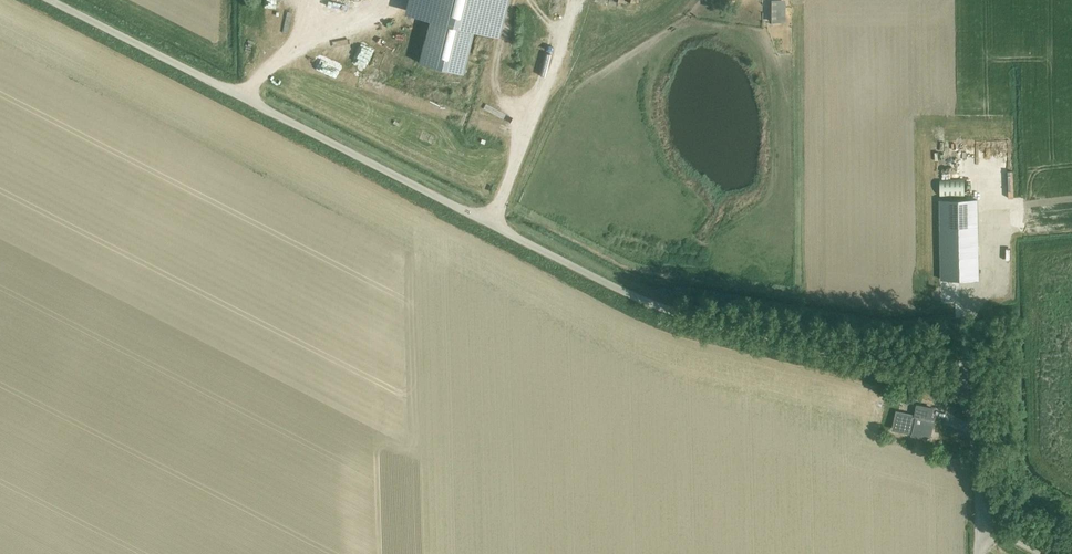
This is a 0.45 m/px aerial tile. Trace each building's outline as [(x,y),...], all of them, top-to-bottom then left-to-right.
[(419,62),(463,73),(473,30),(483,32),(491,0),(424,0),(420,17),(429,19),(419,62)] [(785,19),(786,7),(781,7),(781,0),(772,0),(772,22),(781,22),(781,19),(785,19)] [(387,21),(360,30),(363,36),(389,27),(387,21)] [(939,181),(939,198),(964,197),(964,181),(939,181)] [(977,199),(939,199),(940,281),(978,280),(977,199)] [(913,417),(895,413),(891,429),(912,434),(912,436),(929,440),(932,422),(928,421),(931,408),(916,405),(913,417)]
